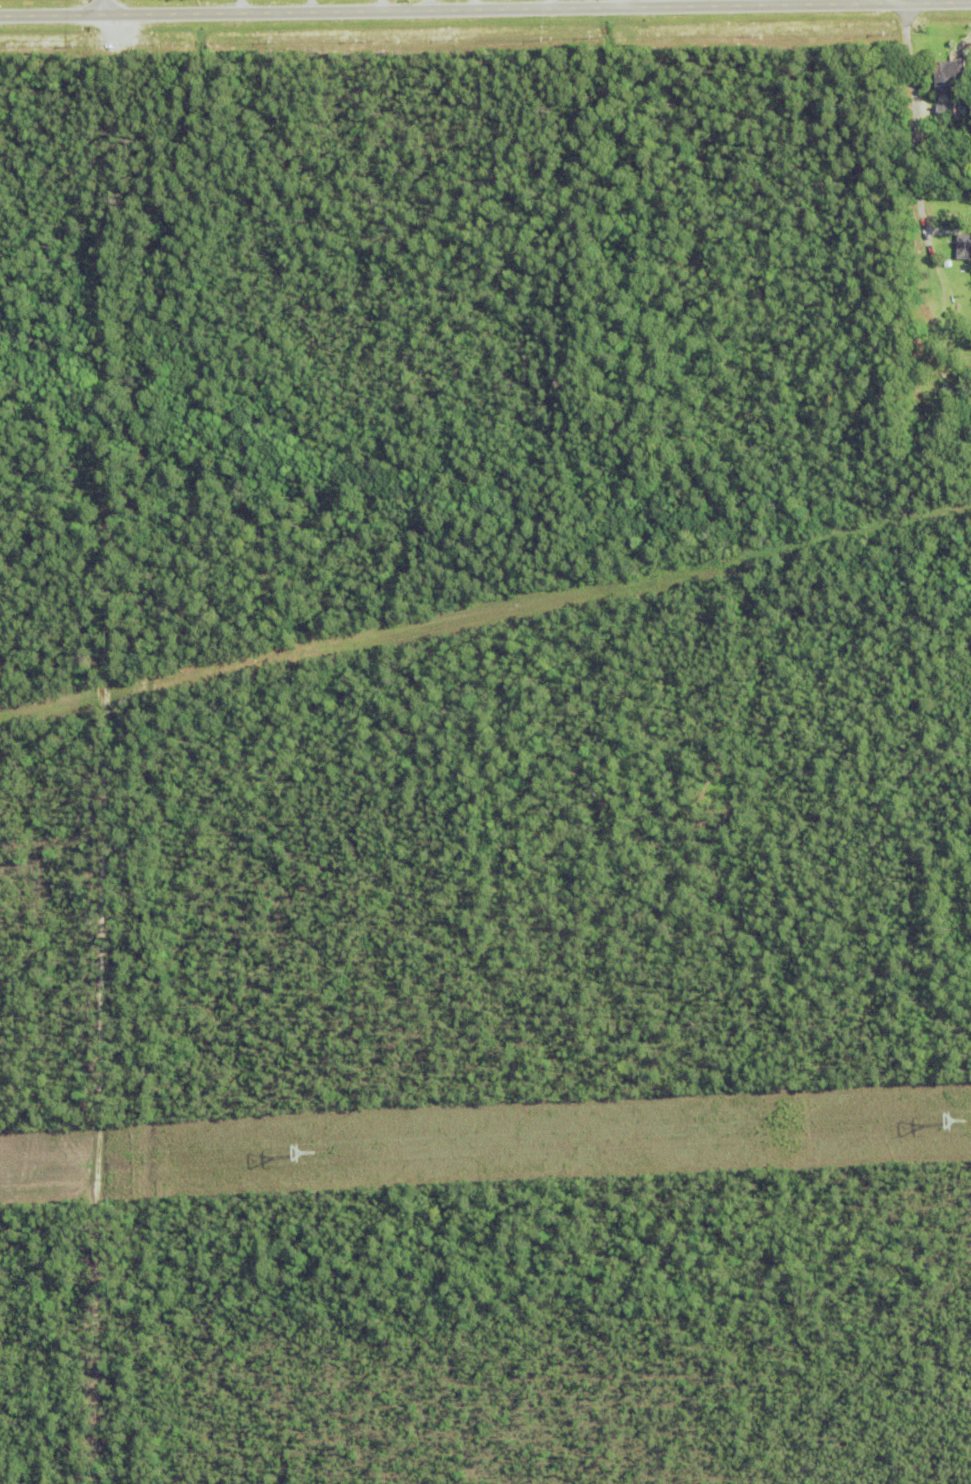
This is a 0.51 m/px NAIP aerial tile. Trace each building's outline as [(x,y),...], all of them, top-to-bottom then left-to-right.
[(949,104),(948,95),(935,96),(932,65),(963,62),(966,103),(949,104)] [(946,202),(970,204),(970,214),(945,211),(946,202)] [(957,237),(970,237),(970,263),(956,262),(957,237)] [(900,260),(901,251),(920,252),(920,261),(900,260)]
